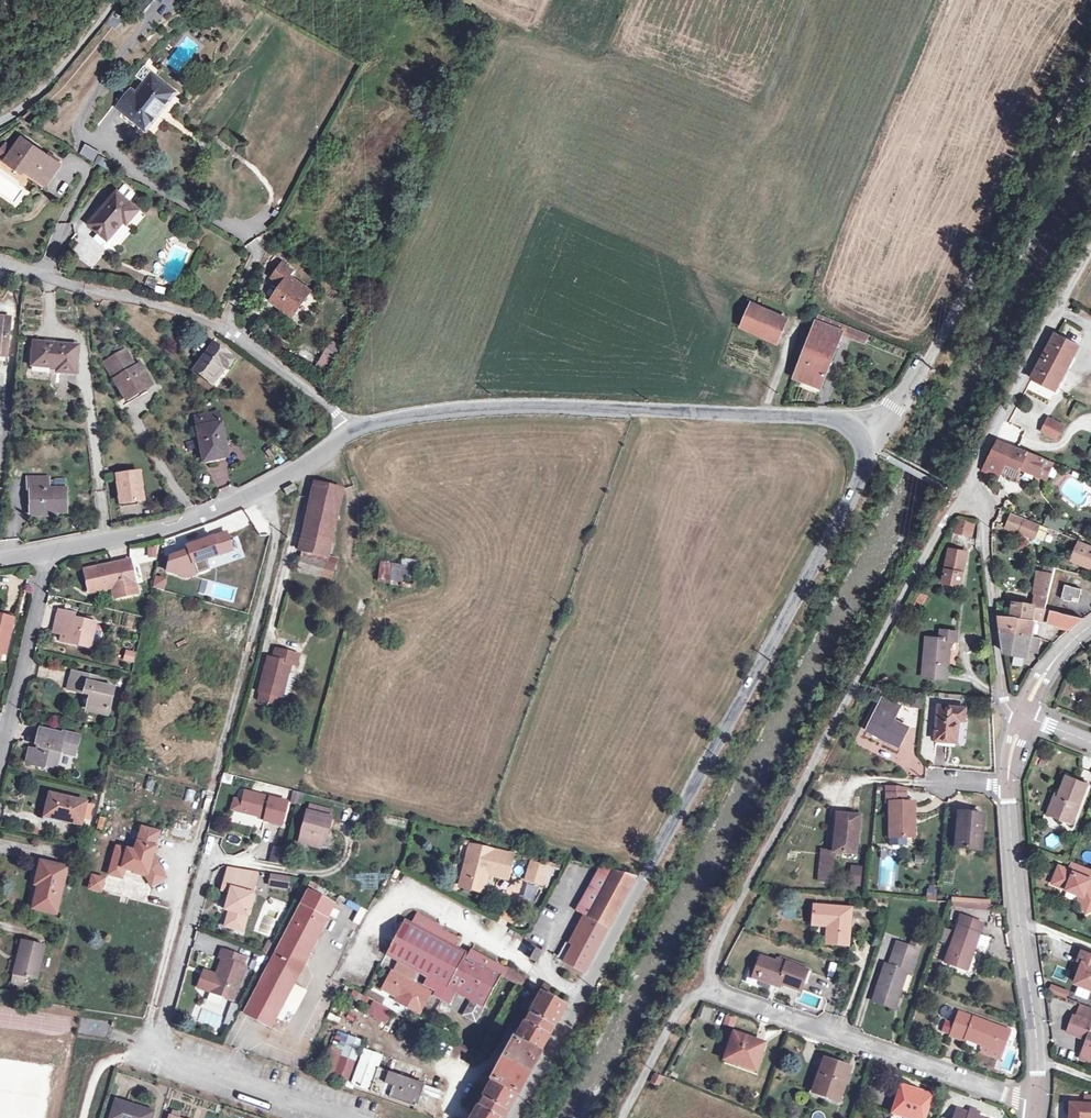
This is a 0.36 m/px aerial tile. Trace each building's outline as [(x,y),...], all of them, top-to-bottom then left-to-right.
[(173,10),(180,0),(157,0),(173,10)] [(129,17),(120,11),(111,23),(118,29),(129,17)] [(141,65),(151,72),(159,62),(149,55),(141,65)] [(151,72),(125,111),(152,129),(178,91),(151,72)] [(321,124),(316,130),(324,134),(327,128),(321,124)] [(18,138),(3,161),(22,172),(24,169),(43,182),(56,162),(18,138)] [(80,154),(95,160),(99,149),(84,143),(80,154)] [(99,154),(95,161),(109,169),(113,161),(99,154)] [(124,197),(96,229),(115,244),(131,227),(136,230),(146,216),(124,197)] [(283,269),(277,278),(309,302),(312,298),(290,283),(294,276),(283,269)] [(295,323),(309,302),(277,278),(273,284),(283,291),(272,307),(295,323)] [(752,302),(743,326),(781,341),(790,317),(752,302)] [(819,318),(796,375),(821,386),(845,329),(819,318)] [(11,356),(13,321),(0,320),(0,355),(11,356)] [(1054,393),(1055,391),(1080,346),(1058,335),(1033,380),(1054,393)] [(331,339),(315,364),(326,371),(342,346),(331,339)] [(195,367),(212,379),(224,363),(229,367),(236,358),(215,343),(195,367)] [(80,349),(38,346),(36,370),(62,373),(61,380),(78,382),(80,349)] [(119,383),(132,400),(140,394),(139,392),(146,387),(150,392),(158,386),(150,375),(145,378),(141,371),(130,354),(112,367),(122,380),(119,383)] [(224,363),(212,379),(217,383),(229,367),(224,363)] [(146,368),(141,371),(145,378),(150,375),(146,368)] [(152,395),(150,392),(146,387),(139,392),(140,394),(132,400),(136,405),(152,395)] [(205,424),(209,452),(217,451),(219,466),(236,464),(229,420),(205,424)] [(1064,428),(1050,420),(1043,432),(1058,440),(1064,428)] [(1000,442),(983,472),(998,478),(1005,462),(1047,479),(1054,464),(1021,450),(1019,453),(1013,451),(1014,449),(1000,442)] [(217,451),(209,452),(211,466),(219,466),(217,451)] [(68,492),(59,492),(54,492),(55,478),(32,478),(32,490),(36,490),(36,513),(70,515),(71,492),(68,492)] [(59,479),(59,492),(68,492),(68,479),(59,479)] [(122,510),(144,508),(142,481),(120,483),(122,510)] [(300,551),(325,557),(340,488),(312,482),(297,550),(300,551)] [(281,490),(284,495),(294,489),(291,484),(281,490)] [(249,524),(245,510),(230,515),(235,529),(249,524)] [(1026,519),(1012,514),(1007,529),(1020,534),(1026,519)] [(1029,521),(1026,519),(1020,534),(1020,535),(1033,540),(1037,530),(1039,525),(1029,521)] [(972,522),(959,520),(956,532),(969,535),(972,522)] [(209,568),(206,559),(234,551),(227,529),(183,542),(185,548),(163,555),(171,580),(209,568)] [(1043,544),(1047,534),(1037,530),(1033,540),(1043,544)] [(1075,555),(1083,558),(1079,568),(1090,573),(1090,552),(1079,547),(1075,555)] [(299,557),(324,563),(325,557),(300,551),(299,557)] [(1071,565),(1079,568),(1083,558),(1075,555),(1071,565)] [(299,557),(296,570),(329,578),(332,565),(324,563),(299,557)] [(401,562),(378,562),(378,581),(401,582),(402,575),(417,576),(417,559),(401,559),(401,562)] [(126,564),(82,573),(87,595),(110,590),(113,601),(133,597),(126,564)] [(946,567),(943,583),(959,586),(962,571),(946,567)] [(1045,610),(1049,611),(1055,578),(1041,574),(1037,596),(1047,598),(1045,610)] [(154,576),(152,588),(164,589),(166,577),(154,576)] [(1082,591),(1066,587),(1063,603),(1072,604),(1073,599),(1080,600),(1082,591)] [(1047,598),(1037,596),(1035,608),(1045,610),(1047,598)] [(358,599),(356,615),(365,616),(367,600),(358,599)] [(1015,604),(1013,618),(1020,619),(1032,621),(1033,618),(1035,608),(1015,604)] [(0,608),(0,647),(6,649),(15,612),(0,608)] [(1049,611),(1045,610),(1035,608),(1033,618),(1048,621),(1051,612),(1049,611)] [(1051,612),(1048,621),(1048,624),(1073,628),(1085,619),(1051,612)] [(1020,619),(1013,618),(1000,615),(1003,632),(1018,635),(1020,619)] [(51,638),(61,640),(66,641),(64,647),(86,653),(91,654),(94,652),(99,636),(95,631),(92,631),(92,630),(71,624),(72,620),(57,616),(51,638)] [(1030,637),(1032,621),(1020,619),(1018,635),(1030,637)] [(926,642),(924,667),(950,668),(951,643),(957,644),(957,634),(940,632),(939,643),(926,642)] [(1018,635),(1003,632),(1005,654),(1025,656),(1027,649),(1035,651),(1039,638),(1030,637),(1018,635)] [(125,649),(122,660),(133,663),(136,652),(125,649)] [(298,655),(275,649),(272,660),(266,658),(257,693),(259,693),(279,699),(280,699),(289,664),(295,665),(298,655)] [(950,668),(924,667),(923,680),(949,682),(950,668)] [(92,682),(69,676),(65,693),(87,699),(84,713),(104,717),(110,692),(91,687),(92,682)] [(259,693),(257,701),(277,706),(279,699),(259,693)] [(910,693),(910,706),(922,706),(922,693),(910,693)] [(882,704),(869,727),(900,744),(909,731),(893,722),(899,713),(882,704)] [(936,711),(934,744),(958,745),(960,724),(967,724),(967,712),(936,711)] [(33,730),(29,744),(27,752),(23,750),(19,765),(36,769),(37,763),(50,766),(53,753),(68,757),(72,738),(55,734),(55,736),(33,730)] [(1082,812),(1077,811),(1079,804),(1084,806),(1090,786),(1069,778),(1062,797),(1059,796),(1053,812),(1066,816),(1064,821),(1077,826),(1082,812)] [(246,791),(243,803),(247,804),(245,813),(266,818),(265,821),(283,825),(289,801),(246,791)] [(75,804),(42,795),(36,815),(53,819),(52,821),(69,825),(75,804)] [(886,841),(908,841),(908,823),(911,823),(911,805),(901,805),(901,797),(881,797),(881,807),(885,807),(886,841)] [(311,806),(310,812),(331,817),(332,811),(311,806)] [(816,807),(815,818),(824,819),(825,808),(816,807)] [(331,817),(310,812),(308,811),(299,843),(322,849),(326,830),(330,831),(333,817),(331,817)] [(1052,816),(1064,821),(1066,816),(1053,812),(1052,816)] [(957,814),(954,849),(975,850),(977,831),(981,832),(981,816),(957,814)] [(835,817),(832,856),(847,856),(848,851),(855,851),(857,818),(835,817)] [(151,866),(153,859),(159,835),(142,830),(136,854),(117,849),(112,869),(125,872),(125,869),(135,872),(135,875),(147,878),(153,888),(165,880),(158,867),(156,867),(151,866)] [(273,847),(271,861),(283,863),(285,849),(273,847)] [(509,855),(468,849),(463,888),(484,891),(487,872),(506,874),(509,855)] [(830,884),(832,856),(820,855),(818,883),(830,884)] [(523,881),(551,888),(557,865),(529,858),(523,881)] [(840,870),(848,872),(850,860),(842,858),(840,870)] [(32,860),(27,882),(31,883),(26,906),(48,911),(58,866),(32,860)] [(863,888),(862,865),(849,865),(849,889),(863,888)] [(1090,888),(1090,887),(1090,870),(1077,865),(1074,873),(1063,869),(1058,882),(1065,884),(1067,890),(1080,895),(1090,914),(1090,888)] [(231,867),(229,867),(226,878),(257,885),(260,872),(231,867)] [(602,868),(579,911),(610,927),(637,877),(602,868)] [(122,880),(125,872),(112,869),(110,876),(122,880)] [(282,876),(270,874),(268,885),(286,887),(287,876),(282,876)] [(257,885),(226,878),(224,887),(232,888),(231,893),(227,910),(230,911),(234,912),(231,927),(245,931),(254,895),(257,885)] [(105,882),(93,879),(90,892),(102,894),(105,882)] [(22,905),(26,906),(31,883),(27,882),(22,905)] [(1057,886),(1067,890),(1065,884),(1058,882),(1057,886)] [(926,900),(936,901),(936,892),(927,891),(926,900)] [(282,1005),(291,987),(333,905),(307,892),(245,1014),(270,1027),(282,1005)] [(811,905),(810,923),(828,925),(827,941),(846,943),(850,907),(811,905)] [(226,926),(231,927),(234,912),(230,911),(226,926)] [(585,971),(610,927),(579,911),(577,915),(588,921),(577,942),(570,938),(560,958),(585,971)] [(502,912),(500,918),(512,923),(515,916),(502,912)] [(444,928),(427,919),(419,914),(412,926),(450,947),(455,937),(443,930),(444,928)] [(971,968),(980,942),(983,933),(987,922),(966,915),(950,961),(971,968)] [(434,978),(450,947),(412,926),(404,922),(388,953),(400,960),(418,970),(434,978)] [(947,939),(953,941),(957,930),(951,927),(947,939)] [(193,947),(207,954),(215,940),(200,933),(193,947)] [(992,937),(983,933),(980,942),(990,945),(992,937)] [(460,940),(455,937),(450,947),(454,949),(460,940)] [(46,947),(25,941),(20,958),(23,959),(18,975),(25,977),(37,980),(46,947)] [(273,945),(267,942),(262,953),(267,956),(273,945)] [(448,986),(465,955),(454,949),(450,947),(434,978),(448,986)] [(543,953),(535,948),(530,957),(538,962),(540,957),(543,953)] [(891,961),(879,997),(901,1005),(913,969),(918,971),(923,957),(901,949),(896,962),(891,961)] [(246,958),(222,951),(220,959),(222,960),(217,976),(215,982),(211,994),(236,1002),(247,968),(244,967),(246,958)] [(477,962),(460,992),(471,998),(485,1006),(505,969),(505,968),(499,965),(495,963),(472,951),(468,957),(477,962)] [(1079,964),(1084,965),(1076,986),(1090,992),(1090,957),(1083,954),(1079,964)] [(448,986),(460,992),(477,962),(468,957),(465,955),(448,986)] [(418,970),(400,960),(395,969),(413,979),(418,970)] [(772,960),(771,963),(799,972),(800,969),(772,960)] [(767,966),(752,961),(748,973),(754,975),(751,982),(766,987),(768,983),(792,991),(795,984),(799,972),(771,963),(769,962),(767,966)] [(504,978),(522,988),(523,986),(527,979),(509,969),(504,978)] [(217,976),(205,972),(203,978),(215,982),(217,976)] [(391,972),(382,989),(399,999),(414,1007),(412,1010),(421,1015),(432,995),(391,972)] [(803,973),(799,972),(795,984),(799,986),(803,973)] [(13,973),(11,981),(23,984),(25,977),(18,975),(13,973)] [(754,975),(748,973),(746,980),(751,982),(754,975)] [(211,994),(215,982),(203,978),(199,990),(211,994)] [(1051,984),(1049,992),(1067,997),(1070,989),(1051,984)] [(448,986),(440,1000),(452,1006),(460,992),(448,986)] [(304,993),(291,987),(282,1005),(295,1012),(304,993)] [(351,996),(366,1005),(370,999),(355,990),(351,996)] [(508,1109),(551,1033),(565,1008),(541,995),(473,1117),(503,1117),(508,1109)] [(475,1024),(485,1006),(471,998),(462,1017),(475,1024)] [(397,1002),(412,1010),(414,1007),(399,999),(397,1002)] [(378,1002),(372,1014),(387,1022),(394,1010),(378,1002)] [(965,1010),(955,1035),(967,1039),(969,1035),(1006,1048),(1014,1027),(965,1010)] [(733,1027),(735,1017),(725,1015),(723,1025),(733,1027)] [(1066,1033),(1086,1041),(1079,1059),(1090,1064),(1090,1022),(1074,1015),(1066,1033)] [(339,1032),(328,1061),(339,1065),(342,1057),(345,1047),(349,1037),(349,1036),(339,1032)] [(744,1035),(734,1058),(749,1063),(748,1066),(762,1071),(772,1047),(744,1035)] [(363,1042),(349,1037),(345,1047),(342,1057),(356,1062),(363,1042)] [(381,1060),(365,1054),(353,1085),(370,1091),(379,1069),(381,1060)] [(356,1062),(342,1057),(339,1065),(328,1061),(323,1076),(334,1080),(335,1076),(349,1081),(356,1062)] [(749,1063),(734,1058),(732,1063),(760,1076),(762,1071),(748,1066),(749,1063)] [(858,1072),(831,1062),(820,1092),(844,1102),(852,1084),(853,1084),(858,1072)] [(426,1085),(418,1082),(379,1069),(370,1091),(418,1108),(423,1093),(426,1085)] [(653,1072),(650,1083),(660,1086),(663,1075),(653,1072)] [(441,1092),(427,1087),(425,1086),(423,1093),(439,1099),(441,1092)] [(916,1117),(931,1117),(939,1097),(912,1087),(903,1113),(916,1117)] [(117,1100),(112,1117),(152,1117),(153,1112),(117,1100)] [(1075,1109),(1074,1117),(1090,1117),(1090,1110),(1075,1109)]
